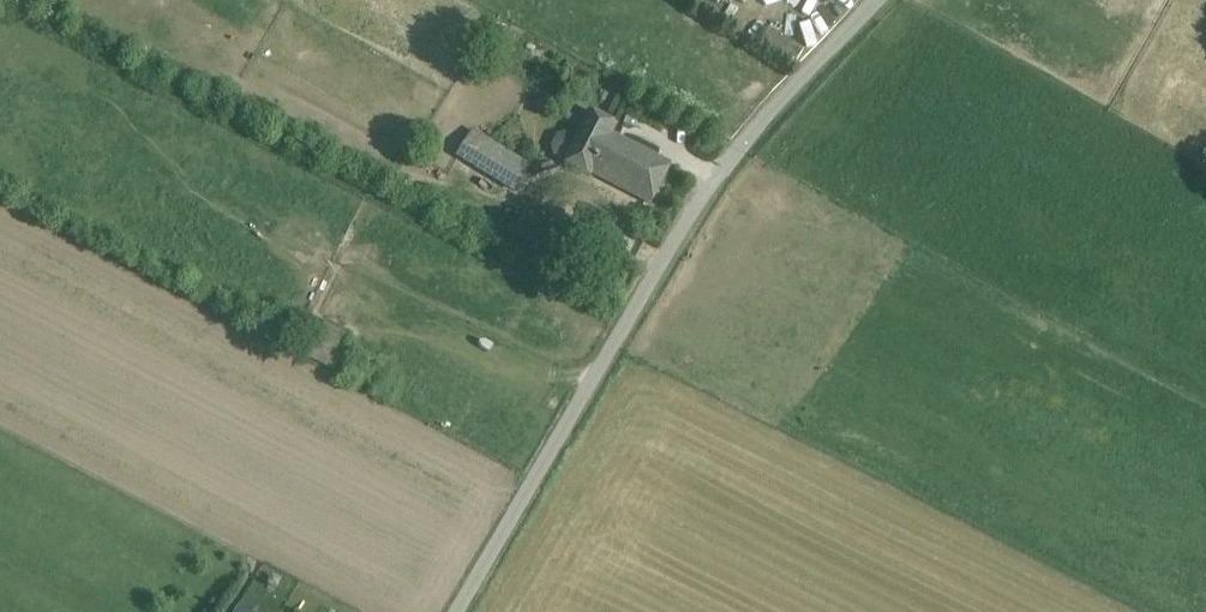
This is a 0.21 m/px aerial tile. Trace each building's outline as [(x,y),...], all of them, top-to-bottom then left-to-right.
[(615,124),(586,110),(573,135),(565,131),(555,135),(549,146),(553,155),(561,159),(560,161),(589,176),(591,172),(650,203),(670,164),(610,134),(615,124)] [(488,139),(473,166),(514,192),(530,164),(488,139)] [(311,338),(303,354),(333,369),(350,336),(324,323),(315,341),(311,338)]
